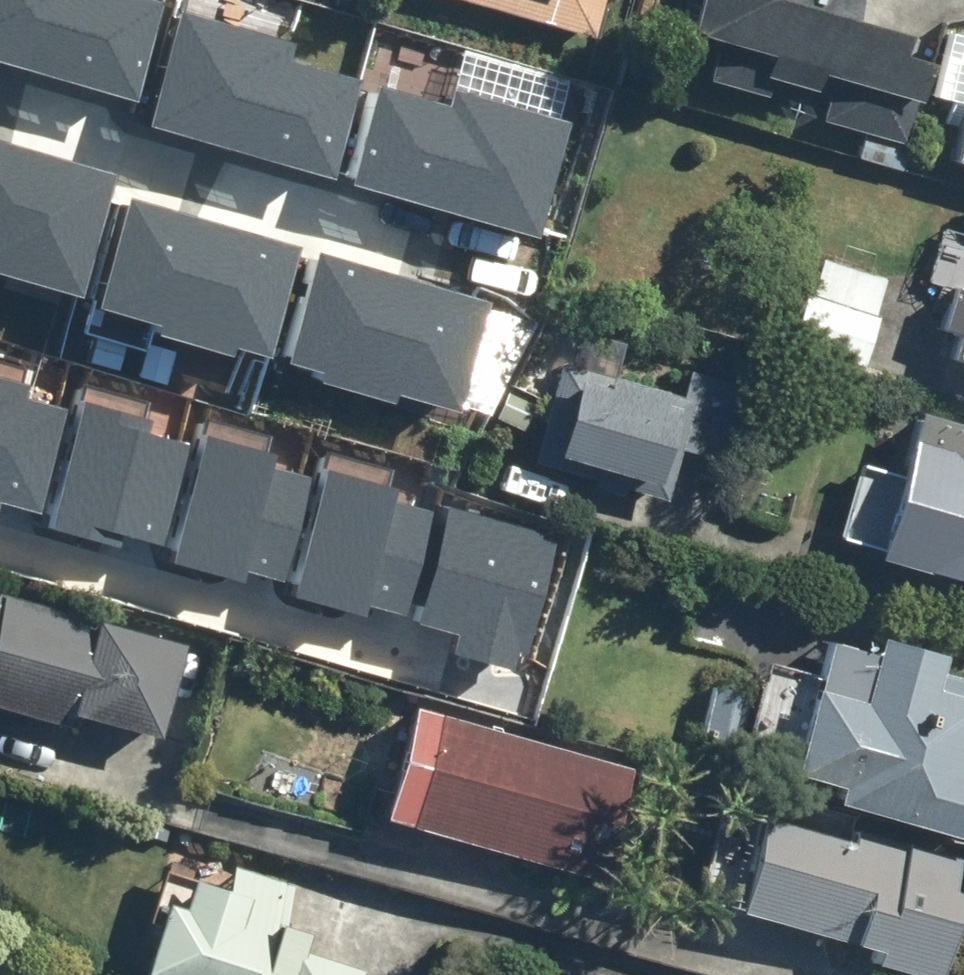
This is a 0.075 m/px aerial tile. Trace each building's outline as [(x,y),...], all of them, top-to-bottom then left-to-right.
[(117,80),(138,7),(113,0),(0,0),(0,46),(117,80)] [(330,161),(357,66),(278,45),(282,29),(177,0),(170,0),(140,109),(330,161)] [(587,36),(598,0),(460,0),(587,36)] [(682,42),(909,105),(919,68),(885,59),(892,33),(843,20),(849,0),(694,0),(682,42)] [(365,77),(338,172),(529,225),(559,114),(448,83),(444,99),(365,77)] [(945,163),(963,168),(963,94),(945,163)] [(66,274),(97,163),(0,136),(0,256),(66,274)] [(119,191),(88,294),(152,313),(147,326),(222,349),(228,332),(260,342),(291,243),(119,191)] [(388,384),(452,404),(484,301),(313,248),(282,347),(315,357),(309,374),(384,397),(388,384)] [(875,279),(813,260),(802,294),(796,293),(781,341),(852,364),(867,319),(862,317),(875,279)] [(944,284),(931,328),(948,334),(941,359),(963,366),(963,290),(944,284)] [(672,394),(554,361),(526,460),(655,496),(669,447),(713,459),(734,386),(679,371),(672,394)] [(2,498),(40,508),(67,410),(31,400),(36,384),(0,374),(0,506),(2,498)] [(88,394),(51,527),(128,548),(133,530),(170,540),(197,442),(162,432),(166,416),(88,394)] [(910,406),(896,452),(914,457),(884,558),(963,582),(963,423),(910,406)] [(207,428),(170,561),(247,582),(252,564),(289,574),(316,476),(281,466),(285,450),(207,428)] [(328,462),(291,595),(368,616),(373,598),(410,608),(437,510),(402,500),(406,484),(328,462)] [(450,649),(527,672),(567,535),(453,502),(419,620),(455,631),(450,649)] [(0,590),(0,709),(53,724),(57,711),(150,737),(177,639),(0,590)] [(857,697),(807,684),(784,768),(835,782),(830,799),(963,836),(963,776),(954,773),(963,736),(963,695),(932,686),(941,651),(875,633),(857,697)] [(627,766),(406,704),(375,815),(596,877),(627,766)] [(758,803),(727,909),(868,949),(865,959),(921,974),(937,974),(963,881),(963,862),(758,803)] [(158,902),(135,972),(144,974),(347,974),(350,964),(292,945),(283,974),(255,966),(282,885),(222,865),(216,884),(183,873),(171,906),(158,902)]
